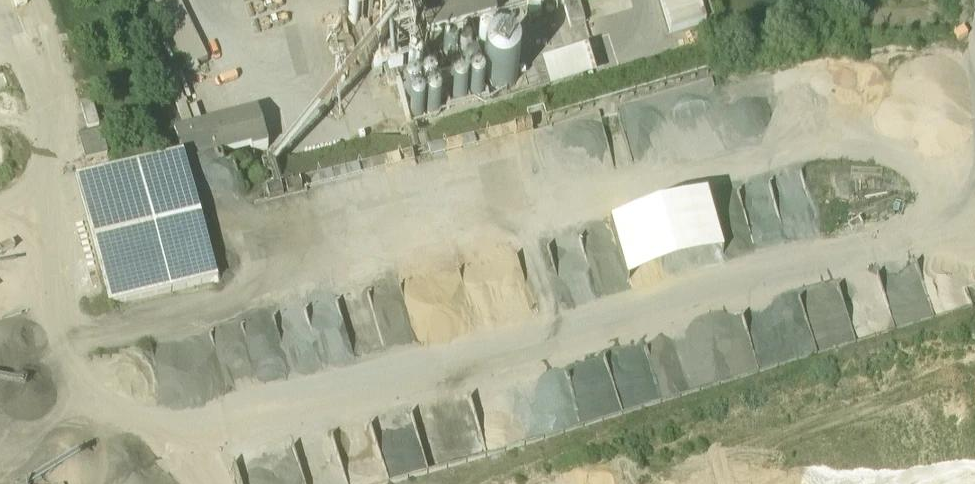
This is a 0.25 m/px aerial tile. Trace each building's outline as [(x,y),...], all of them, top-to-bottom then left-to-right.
[(184,47),(209,36),(193,0),(164,0),(184,47)] [(369,3),(361,6),(375,53),(383,51),(369,3)] [(494,17),(494,14),(494,12),(492,9),(490,8),(487,8),(484,8),(482,10),(480,12),(480,15),(480,18),(482,20),(484,21),(487,22),(490,21),(492,20),(494,17)] [(461,18),(460,21),(461,23),(462,25),(464,27),(467,27),(469,27),(471,25),(473,23),(473,21),(473,18),(471,16),(469,15),(467,14),(464,15),(462,16),(461,18)] [(458,27),(458,25),(458,22),(456,20),(454,19),(452,19),(449,19),(447,21),(446,23),(445,25),(446,28),(447,30),(449,31),(452,32),(454,31),(456,30),(458,27)] [(587,50),(580,21),(542,30),(548,59),(587,50)] [(704,55),(694,26),(648,42),(659,72),(704,55)] [(479,40),(480,38),(479,35),(477,33),(475,32),(473,31),(470,32),(468,33),(467,36),(466,38),(467,41),(468,43),(470,44),(473,45),(476,44),(478,42),(479,40)] [(242,98),(174,118),(184,151),(252,130),(242,98)] [(81,164),(99,158),(91,135),(73,141),(81,164)] [(183,153),(75,183),(109,306),(217,276),(183,153)] [(293,167),(261,182),(266,193),(298,178),(293,167)] [(611,264),(721,240),(706,177),(597,201),(611,264)] [(252,466),(233,472),(237,483),(298,483),(286,444),(249,456),(252,466)]
